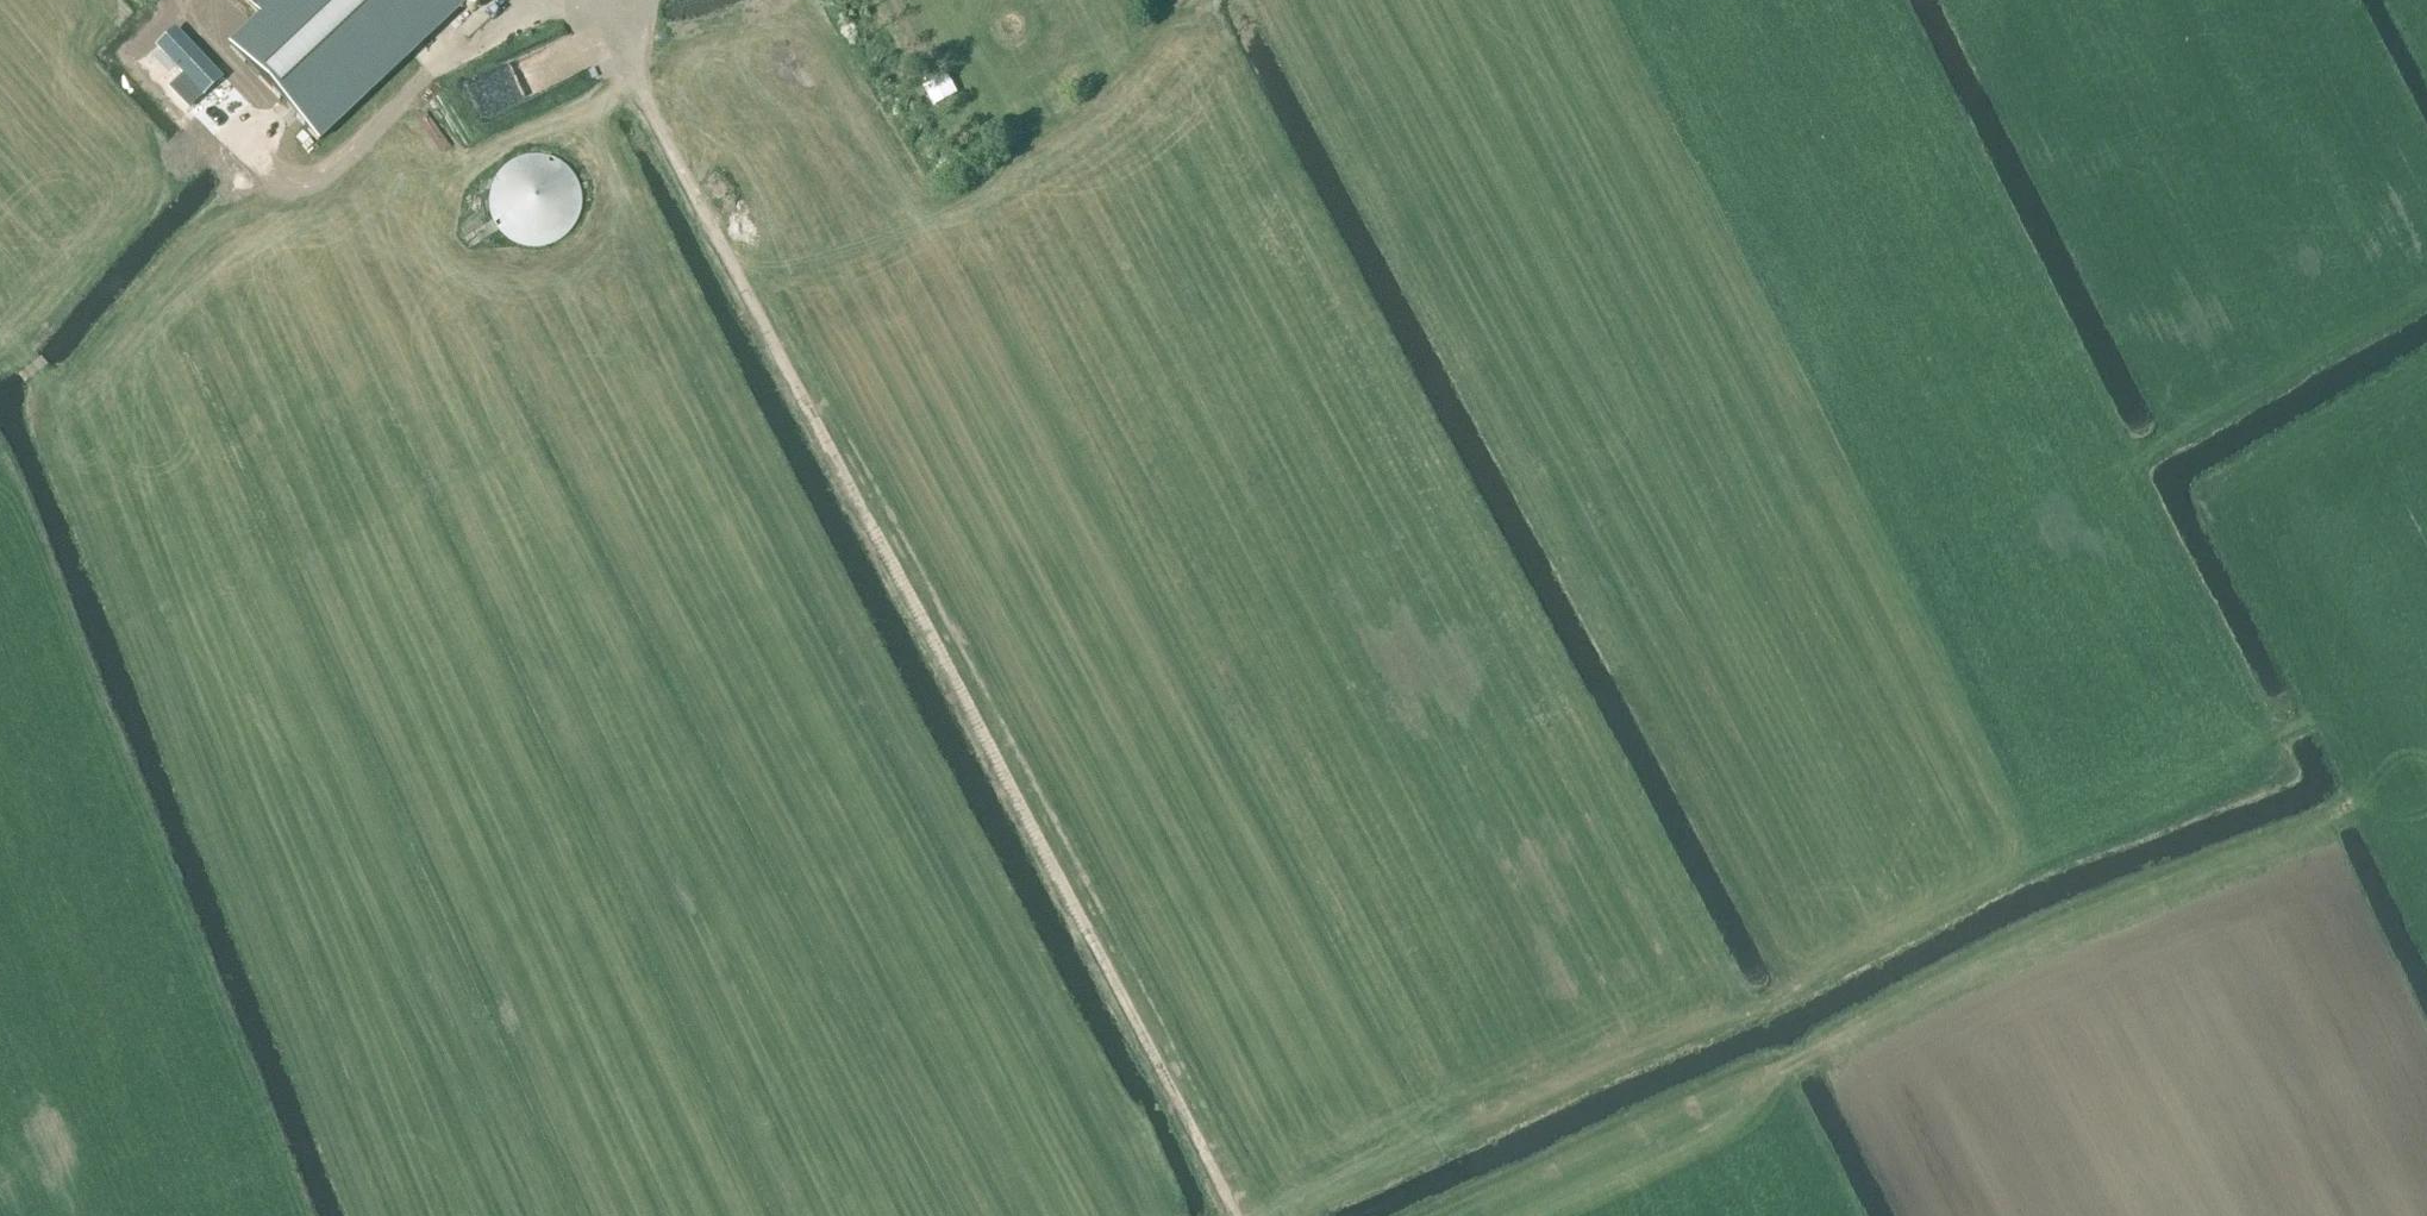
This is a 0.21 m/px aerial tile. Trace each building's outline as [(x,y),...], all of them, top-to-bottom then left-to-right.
[(261,19),(231,47),(317,139),(466,0),(243,0),(261,19)] [(486,105),(566,82),(554,42),(491,60),(498,85),(481,90),(486,105)] [(565,243),(571,237),(576,229),(580,221),(582,213),(583,204),(582,195),(579,187),(575,179),(569,173),(562,167),(554,163),(546,160),(537,159),(528,160),(520,162),(512,166),(505,171),(499,178),(494,186),(491,194),(490,203),(490,211),(492,220),(496,228),(501,235),(507,242),(514,246),(523,250),(531,252),(540,252),(549,250),(557,247),(565,243)]
